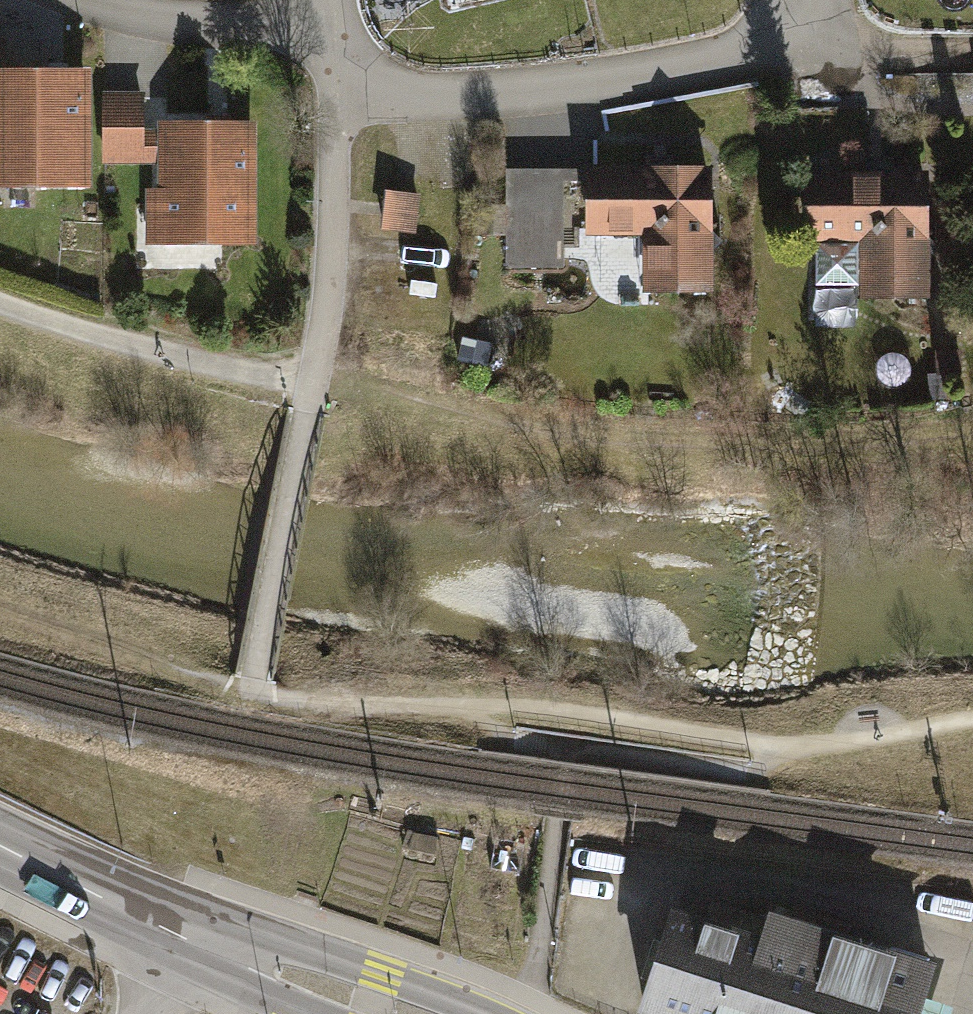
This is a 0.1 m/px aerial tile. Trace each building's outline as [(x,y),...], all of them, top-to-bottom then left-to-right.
[(0,49),(0,164),(1,208),(97,206),(94,81),(10,83),(9,49),(0,49)] [(144,103),(105,104),(106,180),(159,179),(160,205),(149,205),(150,264),(264,262),(262,133),(145,135),(144,103)] [(710,166),(584,166),(584,237),(639,237),(639,290),(710,290),(710,166)] [(505,268),(563,267),(562,168),(504,168),(504,204),(480,204),(481,235),(504,234),(505,268)] [(930,185),(807,186),(807,254),(860,254),(861,313),(931,312),(930,185)] [(384,188),(376,228),(412,235),(420,195),(384,188)] [(471,343),(449,338),(443,359),(465,364),(471,343)] [(636,1013),(952,1013),(954,1008),(930,1000),(939,973),(921,968),(925,954),(864,934),(859,948),(714,900),(707,922),(670,909),(636,1013)]
